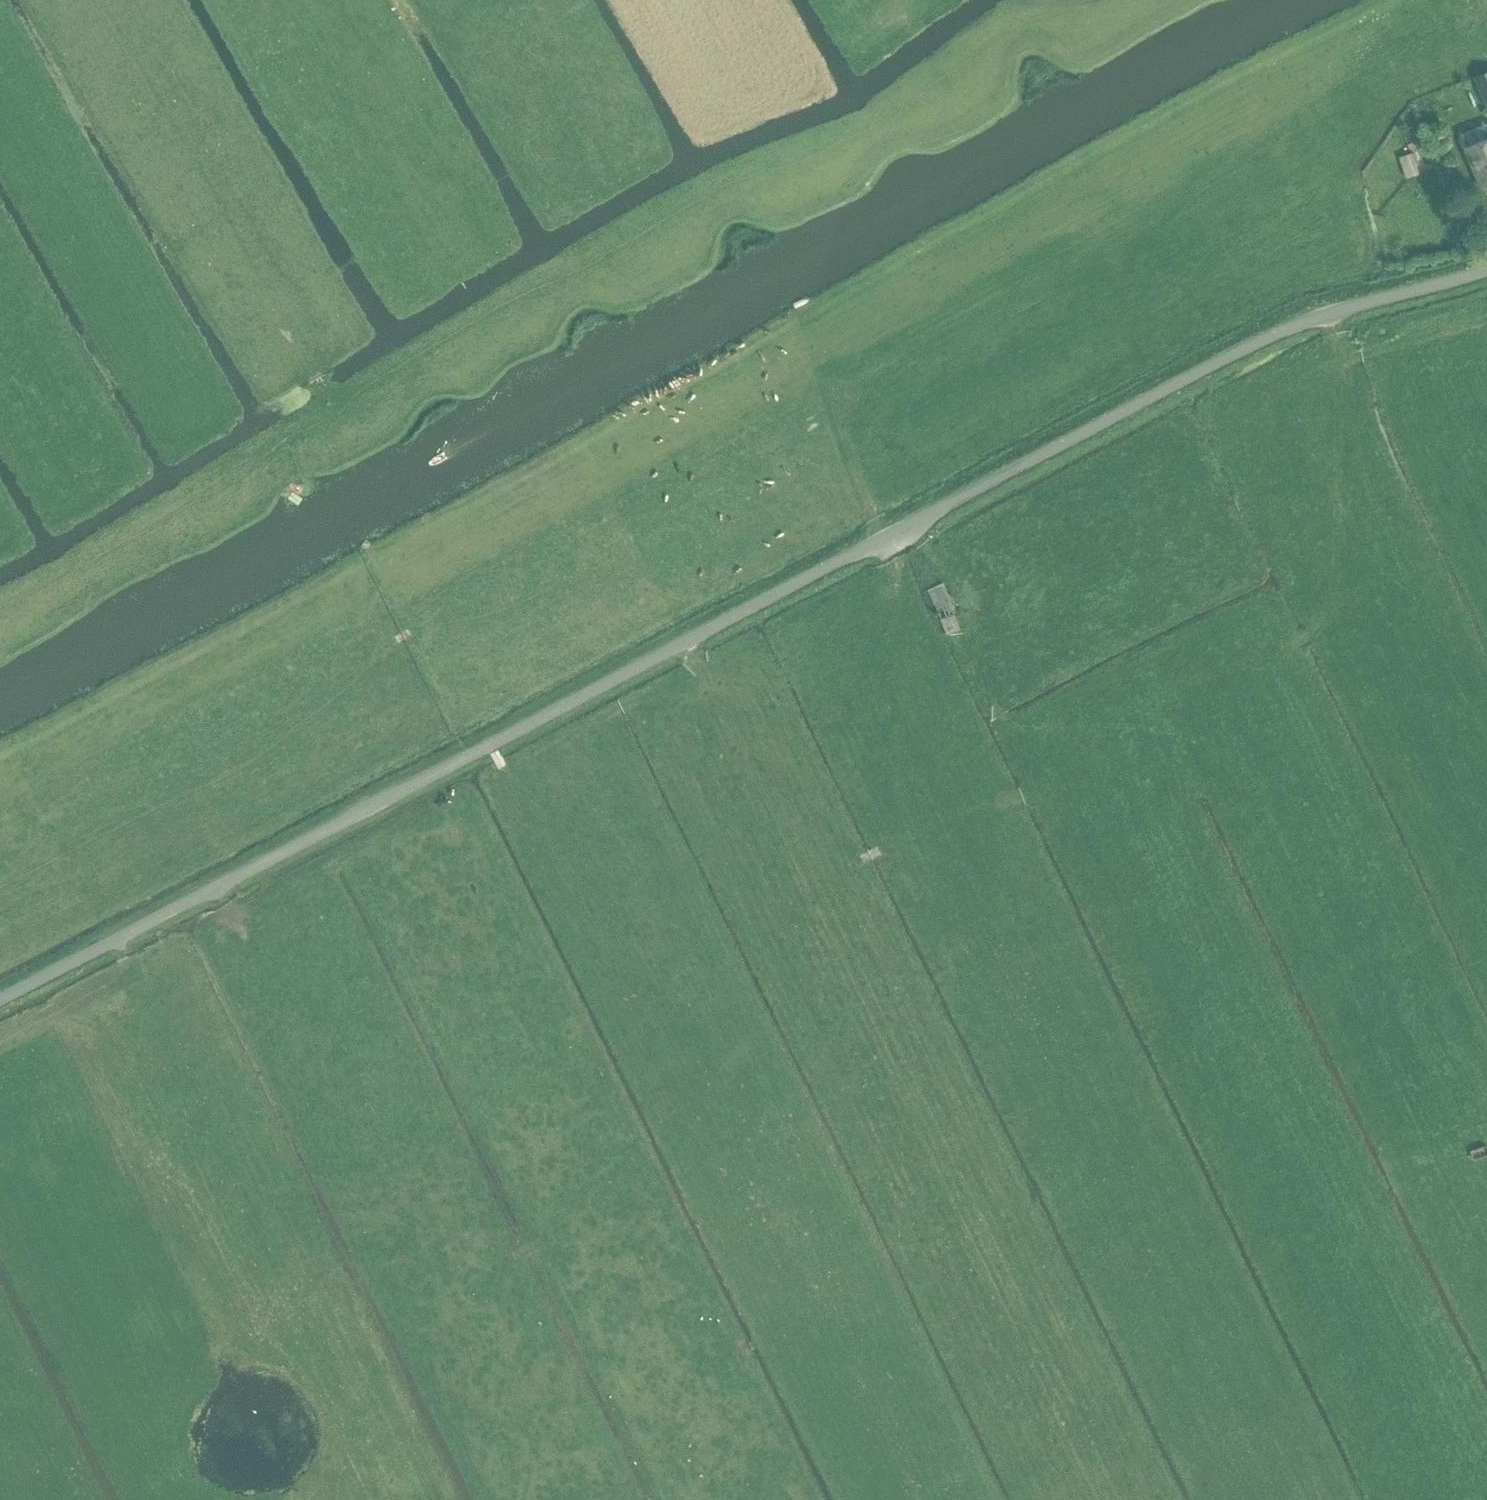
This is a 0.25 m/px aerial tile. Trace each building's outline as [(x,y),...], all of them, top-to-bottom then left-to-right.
[(1476,76),(1486,105),(1486,72),(1476,76)] [(1461,132),(1466,145),(1483,188),(1486,186),(1486,122),(1461,132)]
